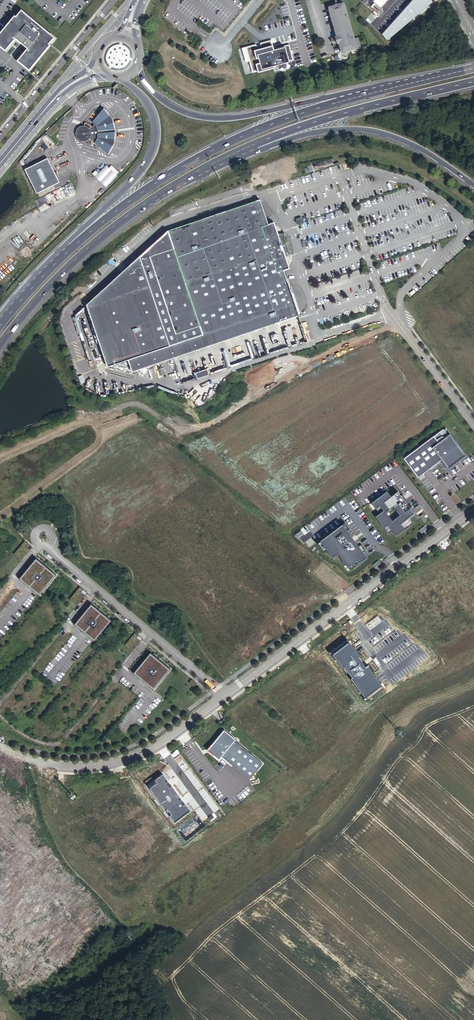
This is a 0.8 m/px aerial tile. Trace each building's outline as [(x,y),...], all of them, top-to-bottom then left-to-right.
[(431,0),(413,0),(381,34),(387,41),(432,2),(431,0)] [(334,6),(333,7),(328,8),(328,12),(330,15),(330,18),(332,21),(332,25),(333,28),(334,31),(335,34),(336,37),(335,37),(337,44),(338,44),(339,47),(339,50),(341,53),(346,52),(347,53),(350,52),(351,51),(354,50),(356,50),(360,49),(357,38),(353,39),(351,33),(350,30),(350,26),(348,23),(348,20),(346,17),(346,14),(344,11),(344,7),(343,4),(338,6),(336,5),(334,6)] [(364,9),(359,13),(363,19),(368,15),(364,9)] [(31,51),(21,63),(33,73),(54,47),(52,46),(57,39),(25,13),(20,18),(18,17),(0,39),(0,45),(9,53),(19,41),(31,51)] [(271,40),(244,48),(248,61),(251,74),(257,72),(274,67),(273,66),(277,65),(280,64),(288,62),(293,61),(288,45),(275,49),(276,52),(274,52),(273,45),(271,40)] [(9,53),(0,45),(0,48),(8,54),(9,53)] [(21,63),(20,64),(33,75),(50,55),(49,54),(33,73),(21,63)] [(277,67),(277,65),(273,66),(274,67),(257,72),(258,74),(274,69),(274,68),(277,67)] [(110,119),(102,110),(92,123),(93,125),(90,127),(89,126),(85,124),(83,124),(81,126),(79,127),(77,128),(76,128),(75,130),(74,132),(74,133),(74,135),(74,137),(75,139),(76,140),(77,141),(79,142),(80,142),(82,142),(84,142),(85,141),(87,140),(88,139),(107,155),(114,144),(115,133),(114,130),(110,119)] [(50,161),(27,172),(39,196),(61,185),(50,161)] [(97,170),(94,173),(107,186),(120,173),(112,165),(110,167),(107,164),(99,172),(97,170)] [(35,200),(39,208),(48,204),(44,196),(35,200)] [(268,222),(260,197),(168,228),(88,303),(108,363),(129,357),(133,369),(161,359),(173,355),(274,322),(299,314),(284,268),(291,265),(287,256),(279,232),(275,220),(268,222)] [(282,232),(279,232),(287,256),(289,255),(292,253),(291,251),(289,248),(288,244),(287,241),(286,237),(285,234),(285,231),(282,232)] [(234,364),(228,348),(223,350),(230,366),(234,364)] [(321,375),(314,379),(318,386),(325,382),(321,375)] [(339,383),(333,388),(338,394),(344,388),(339,383)] [(310,392),(313,399),(321,396),(317,389),(310,392)] [(336,418),(329,422),(333,429),(340,425),(336,418)] [(441,430),(401,460),(415,479),(435,464),(437,463),(441,469),(442,469),(442,470),(443,470),(444,470),(445,470),(446,470),(453,464),(454,466),(457,464),(456,462),(463,457),(448,437),(446,438),(443,434),(441,430)] [(327,435),(332,442),(338,438),(334,431),(327,435)] [(369,458),(363,461),(366,467),(372,463),(369,458)] [(311,467),(316,473),(322,467),(318,462),(311,467)] [(437,463),(435,464),(440,471),(441,472),(442,472),(443,473),(444,473),(445,473),(446,472),(447,472),(454,466),(453,464),(446,470),(445,470),(444,470),(443,470),(442,470),(442,469),(441,469),(437,463)] [(267,464),(264,470),(269,473),(272,467),(267,464)] [(354,477),(362,474),(359,468),(352,471),(354,477)] [(297,482),(303,478),(298,472),(292,476),(297,482)] [(229,474),(227,481),(233,482),(235,476),(229,474)] [(257,491),(252,497),(259,502),(263,496),(257,491)] [(307,497),(312,503),(318,498),(314,492),(307,497)] [(393,537),(410,525),(406,519),(411,515),(394,493),(388,498),(384,493),(368,504),(376,515),(372,518),(385,535),(389,532),(393,537)] [(274,511),(281,515),(285,508),(278,504),(274,511)] [(301,504),(296,509),(301,515),(307,510),(301,504)] [(346,572),(363,559),(339,526),(316,542),(329,559),(334,555),(346,572)] [(25,541),(14,554),(22,560),(30,550),(26,546),(28,544),(25,541)] [(36,559),(20,579),(40,595),(56,575),(36,559)] [(87,593),(80,587),(70,600),(77,606),(87,593)] [(112,621),(93,606),(76,626),(95,641),(112,621)] [(142,639),(135,632),(125,645),(132,651),(142,639)] [(151,653),(134,673),(154,690),(171,669),(151,653)] [(223,730),(208,748),(212,751),(210,754),(218,760),(221,756),(249,779),(262,763),(234,740),(234,739),(223,730)]
